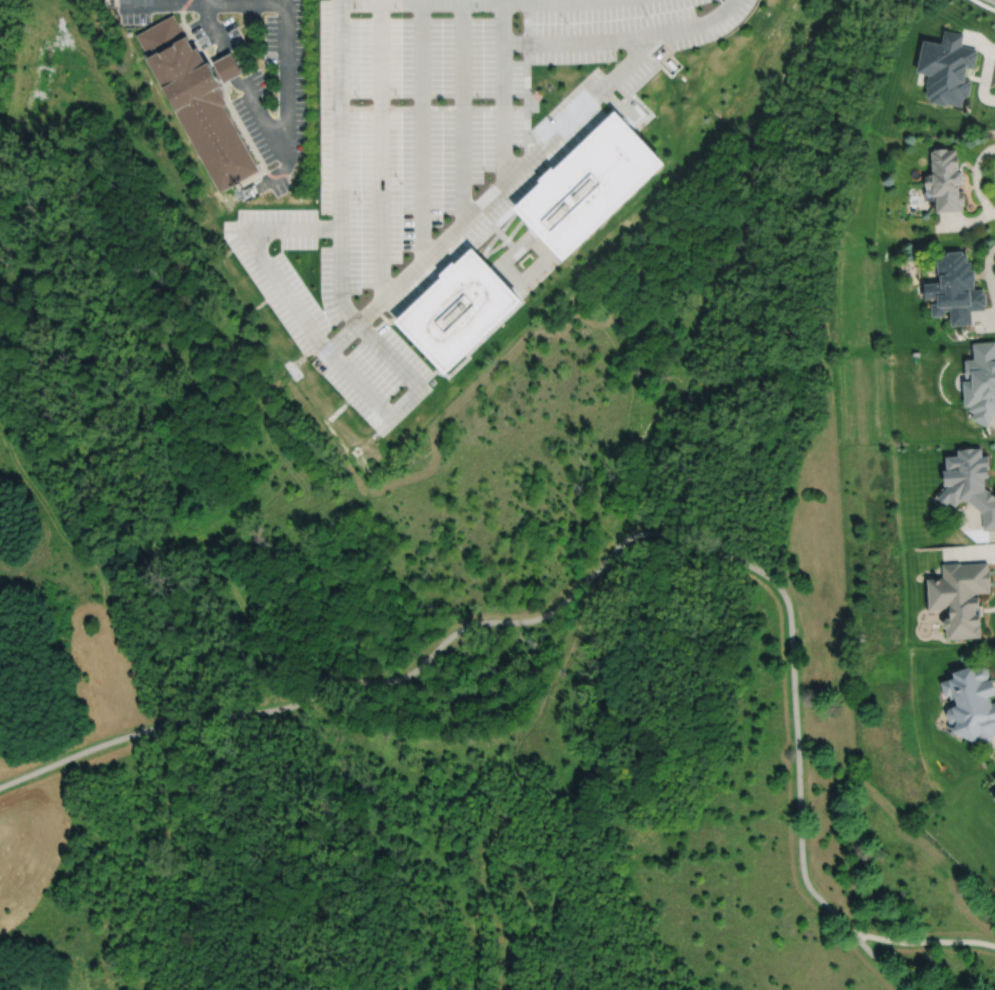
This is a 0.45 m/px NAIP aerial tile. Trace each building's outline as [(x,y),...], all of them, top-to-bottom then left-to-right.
[(146,57),(219,193),(261,169),(226,104),(230,101),(221,84),(209,63),(200,45),(195,47),(177,13),(141,33),(152,53),(146,57)] [(943,30),(940,45),(921,41),(915,73),(927,76),(924,89),(926,89),(924,98),(929,99),(928,103),(945,106),(945,104),(961,107),(963,97),(966,98),(966,95),(968,95),(970,83),(969,82),(970,80),(964,78),(965,70),(964,70),(965,67),(972,68),(973,65),(974,65),(976,53),(975,52),(976,49),(960,46),(962,34),(943,30)] [(231,52),(209,63),(221,84),(242,72),(231,52)] [(615,111),(514,208),(564,261),(666,163),(615,111)] [(933,150),(933,152),(929,152),(931,176),(927,176),(928,177),(923,177),(924,191),(929,190),(929,198),(934,197),(935,213),(962,211),(961,205),(963,205),(962,191),(957,191),(957,186),(962,185),(961,173),(957,173),(956,167),(957,167),(956,155),(955,155),(955,150),(946,151),(945,149),(933,150)] [(394,322),(472,249),(522,302),(445,375),(394,322)] [(946,254),(946,256),(940,257),(940,263),(935,263),(936,277),(939,277),(939,278),(938,278),(939,285),(922,286),(923,302),(935,301),(935,306),(929,306),(930,319),(944,318),(943,313),(949,313),(950,328),(971,326),(970,312),(984,311),(983,306),(985,306),(984,295),(983,295),(982,290),(973,290),(973,282),(974,282),(973,271),(970,272),(970,263),(967,263),(966,254),(961,255),(961,253),(946,254)] [(973,345),(994,344),(994,410),(988,426),(971,416),(974,410),(968,407),(969,403),(964,403),(962,378),(971,377),(971,371),(965,371),(964,357),(973,356),(973,345)] [(936,496),(945,504),(949,500),(955,505),(959,500),(967,499),(981,512),(982,528),(994,527),(994,494),(988,488),(987,489),(984,486),(983,475),(988,475),(987,467),(989,467),(988,454),(981,454),(981,446),(972,447),(972,446),(964,446),(964,447),(957,447),(957,453),(945,454),(945,467),(942,468),(943,482),(948,482),(936,496)] [(945,616),(949,616),(948,606),(928,607),(926,577),(942,576),(941,563),(959,562),(959,563),(987,561),(988,570),(990,569),(991,583),(989,583),(989,591),(976,592),(976,595),(978,595),(979,605),(981,605),(982,614),(979,614),(980,623),(978,623),(978,624),(979,624),(980,636),(946,638),(945,627),(942,625),(941,620),(945,616)] [(954,723),(951,730),(977,743),(979,738),(989,743),(994,730),(994,701),(991,702),(989,695),(994,694),(994,687),(992,678),(986,679),(989,674),(986,667),(982,665),(973,668),(972,664),(951,671),(953,677),(939,681),(944,696),(952,693),(956,704),(951,706),(951,707),(947,708),(945,713),(948,721),(953,724),(954,723)]
